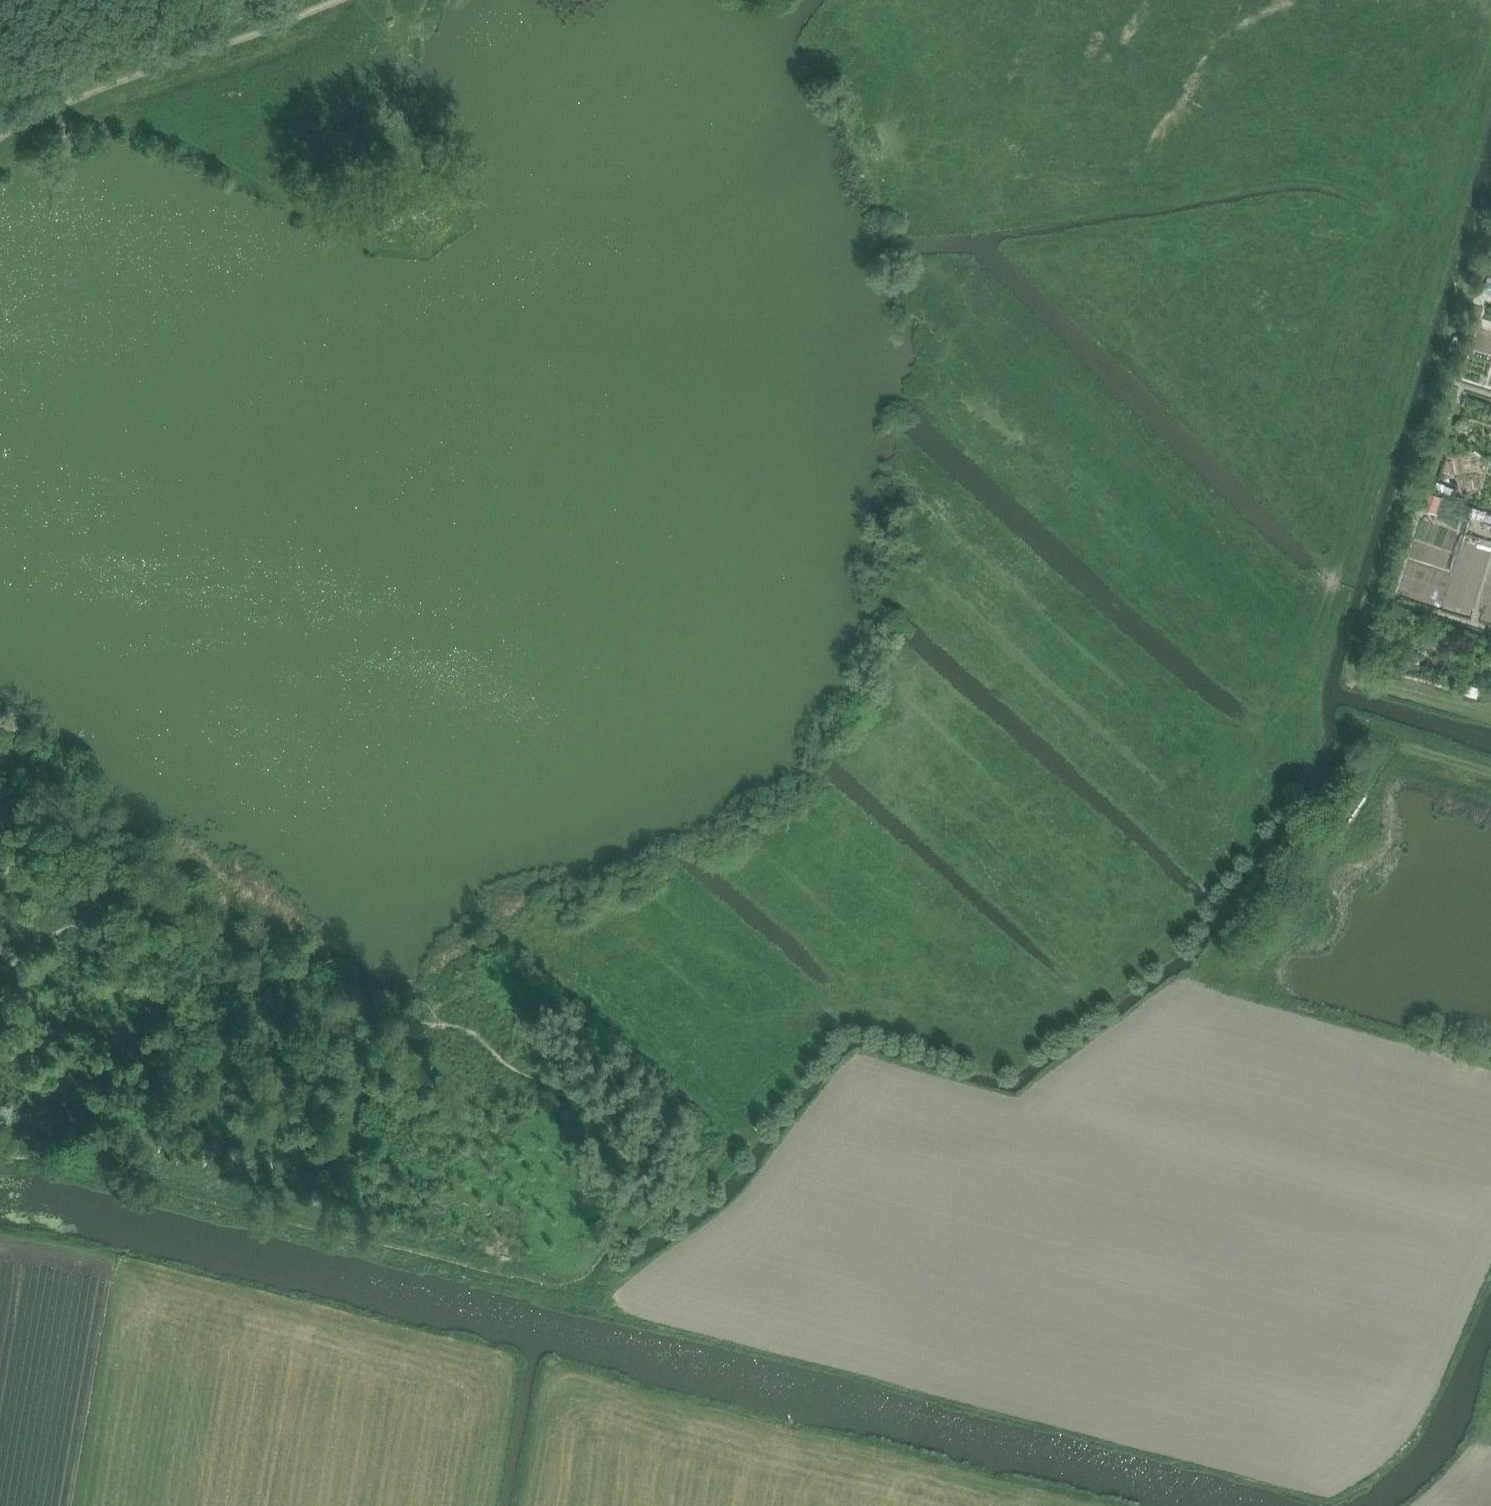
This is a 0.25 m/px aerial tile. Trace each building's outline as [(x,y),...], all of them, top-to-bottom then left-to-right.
[(1454,472),(1482,474),(1483,446),(1455,445),(1454,472)] [(1425,491),(1421,504),(1438,510),(1442,497),(1425,491)] [(1484,521),(1486,514),(1487,512),(1474,508),(1471,517),(1484,521)] [(1490,528),(1490,515),(1486,514),(1484,521),(1483,526),(1490,528)] [(1462,692),(1476,697),(1478,689),(1464,685),(1462,692)]
